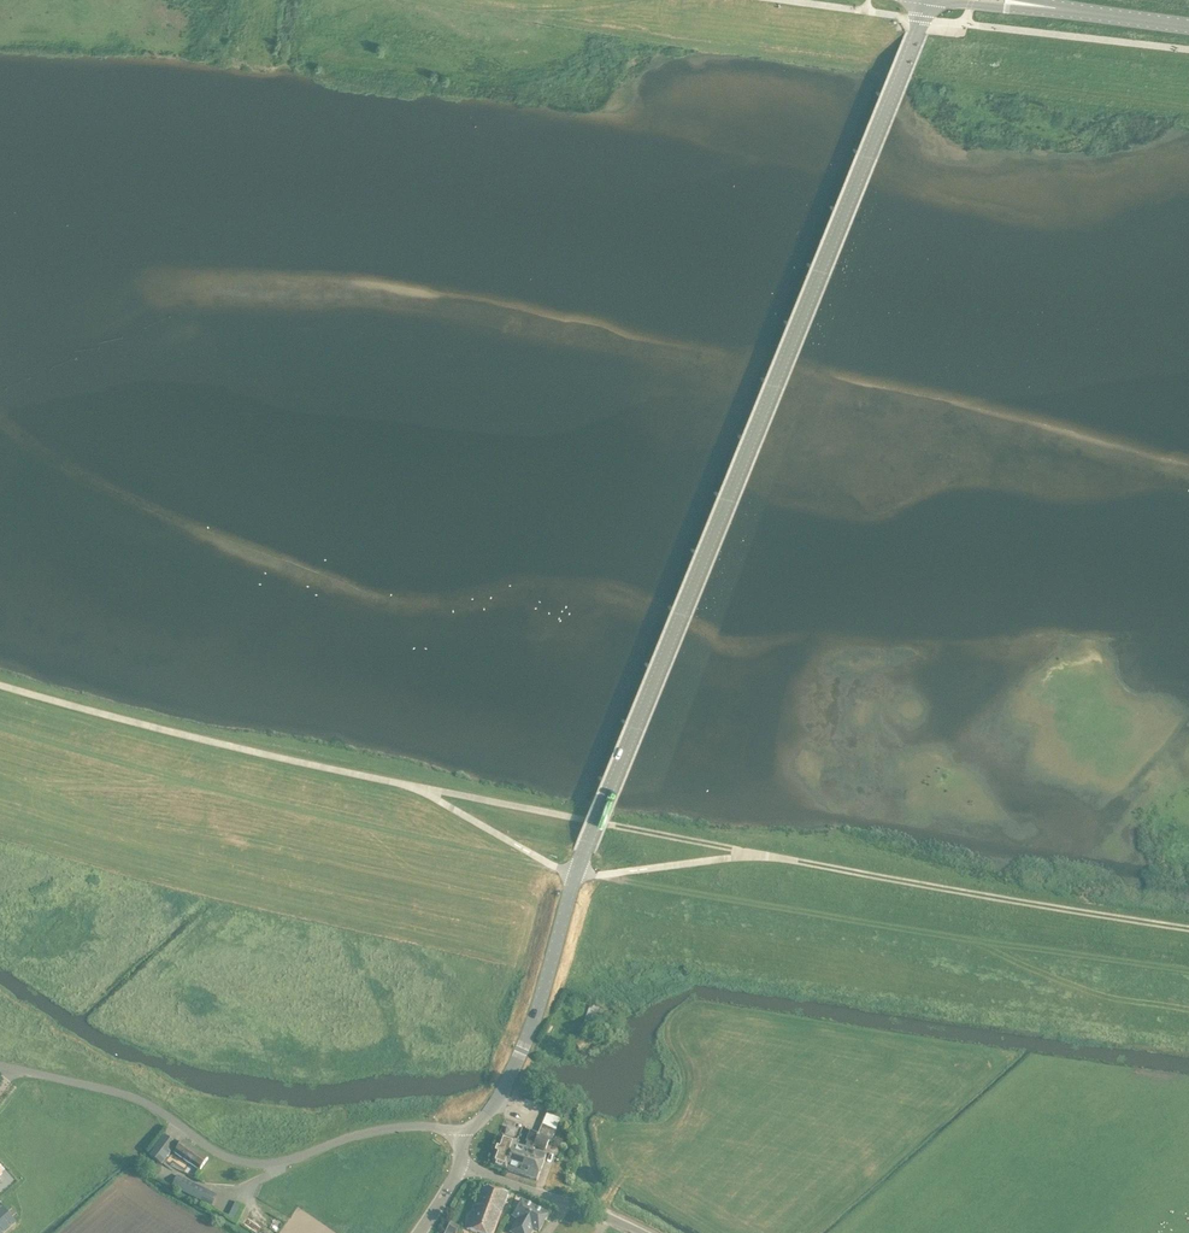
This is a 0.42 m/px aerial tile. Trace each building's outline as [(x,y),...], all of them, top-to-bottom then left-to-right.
[(584,1022),(592,1025),(596,1015),(600,1017),(603,1009),(593,1005),(592,1007),(589,1006),(584,1022)] [(523,1094),(519,1106),(527,1109),(531,1097),(523,1094)] [(537,1136),(537,1137),(534,1136),(531,1145),(534,1146),(534,1145),(545,1149),(549,1140),(551,1141),(565,1108),(552,1102),(538,1136),(537,1136)] [(165,1135),(150,1155),(162,1163),(177,1143),(165,1135)] [(507,1169),(515,1144),(517,1141),(501,1136),(493,1161),(495,1165),(507,1169)] [(175,1153),(200,1170),(208,1158),(183,1141),(175,1153)] [(532,1149),(515,1144),(507,1169),(523,1175),(532,1149)] [(546,1154),(532,1149),(523,1175),(537,1180),(546,1154)] [(185,1178),(179,1189),(201,1200),(207,1189),(185,1178)] [(482,1232),(494,1232),(508,1195),(486,1187),(482,1188),(467,1227),(482,1232)] [(511,1231),(514,1232),(531,1232),(534,1227),(539,1230),(548,1214),(521,1199),(513,1215),(518,1218),(511,1231)] [(0,1204),(0,1232),(3,1232),(16,1222),(0,1204)]
